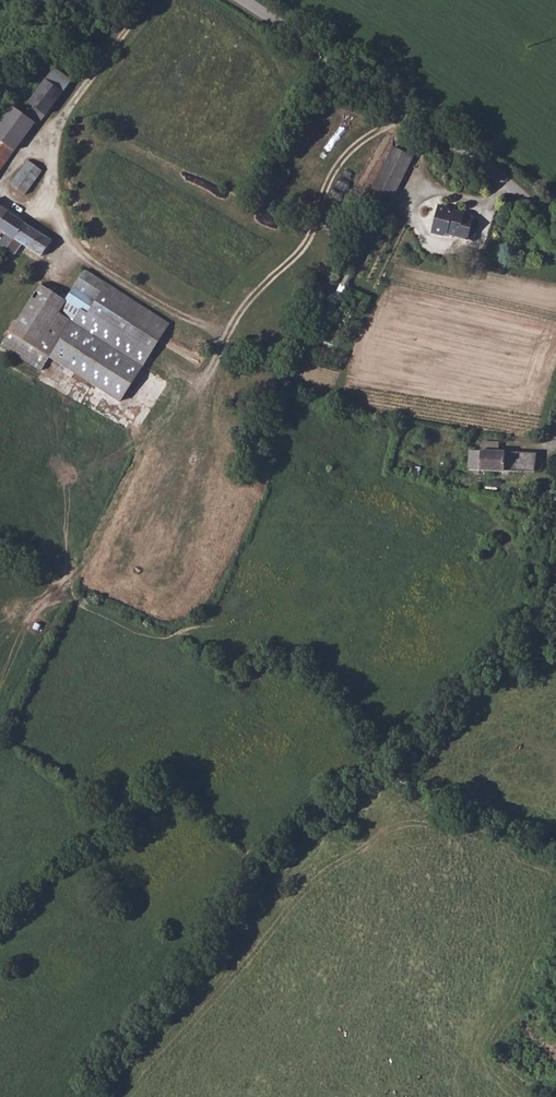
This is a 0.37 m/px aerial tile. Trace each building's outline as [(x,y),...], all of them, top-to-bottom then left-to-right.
[(31,101),(35,104),(43,110),(68,76),(56,67),(31,101)] [(68,76),(43,110),(48,113),(72,79),(68,76)] [(0,120),(0,137),(15,148),(36,120),(27,114),(13,104),(0,120)] [(35,104),(27,114),(36,120),(43,110),(35,104)] [(15,148),(0,137),(0,169),(15,148)] [(392,148),(388,159),(409,169),(413,157),(392,148)] [(28,159),(11,183),(24,192),(41,168),(28,159)] [(409,169),(388,159),(376,188),(397,197),(409,169)] [(0,204),(0,227),(13,236),(24,219),(0,204)] [(446,207),(439,236),(452,240),(452,237),(481,245),(485,232),(478,231),(480,222),(472,220),(473,217),(463,214),(462,216),(458,215),(459,212),(455,211),(456,210),(446,207)] [(13,236),(6,248),(13,252),(20,241),(41,253),(51,237),(24,219),(13,236)] [(0,342),(0,345),(39,370),(48,355),(71,320),(79,325),(102,291),(78,276),(68,293),(57,286),(53,292),(64,299),(36,345),(9,328),(0,342)] [(39,283),(9,328),(36,345),(64,299),(53,292),(39,283)] [(71,320),(48,355),(117,400),(164,329),(102,291),(79,325),(71,320)] [(536,450),(471,450),(472,468),(537,469),(536,450)] [(525,518),(524,523),(523,528),(525,536),(527,538),(530,539),(533,538),(535,520),(525,518)]
